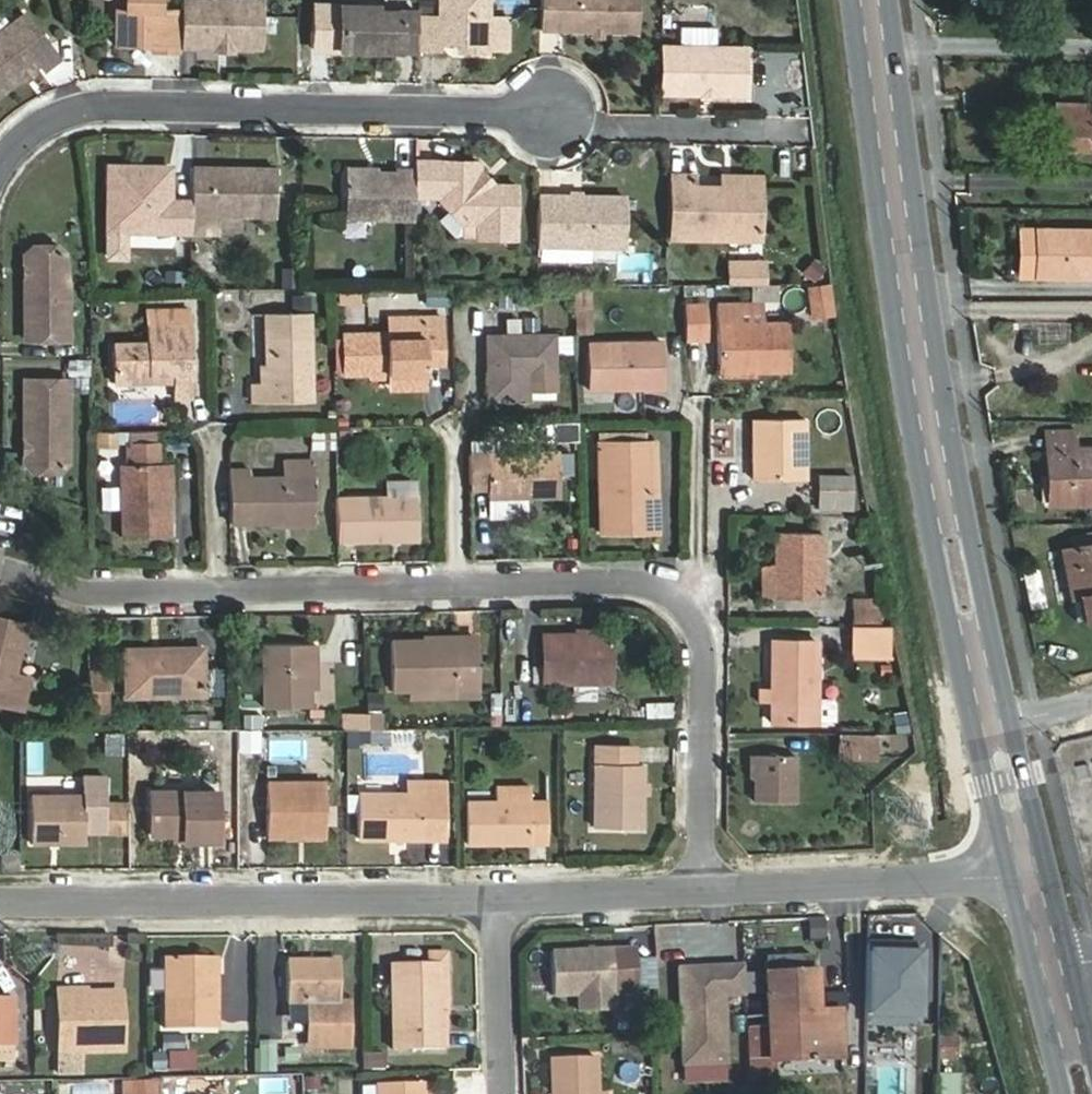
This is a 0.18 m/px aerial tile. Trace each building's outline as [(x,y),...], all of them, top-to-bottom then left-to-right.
[(128,6),(120,6),(119,42),(156,43),(156,48),(184,49),(184,43),(185,7),(163,6),(163,0),(128,0),(128,6)] [(185,7),(184,43),(265,45),(266,0),(185,0),(185,7)] [(341,2),(377,3),(377,8),(419,9),(419,0),(341,0),(341,2)] [(419,14),(418,47),(441,47),(441,42),(466,42),(466,50),(490,51),(490,44),(490,17),(491,0),(442,0),(441,14),(419,14)] [(419,9),(419,14),(441,14),(442,0),(419,0),(419,9)] [(541,27),(638,27),(638,0),(541,0),(541,27)] [(341,2),(340,47),(418,48),(418,47),(419,14),(419,9),(377,8),(377,3),(341,2)] [(2,29),(9,24),(0,11),(0,30),(2,29)] [(38,64),(43,70),(58,58),(24,12),(9,24),(2,29),(0,30),(0,93),(38,64)] [(511,17),(490,17),(490,44),(511,45),(511,17)] [(681,45),(717,45),(717,26),(681,26),(681,45)] [(681,45),(662,45),(662,92),(747,93),(748,45),(717,45),(681,45)] [(1055,151),(1091,152),(1091,141),(1091,104),(1055,103),(1055,151)] [(436,162),(416,162),(415,167),(415,195),(440,196),(440,199),(462,222),(490,222),(489,238),(516,238),(517,184),(488,184),(480,172),(480,158),(441,157),(436,162)] [(193,210),(193,198),(172,197),(172,163),(111,162),(110,182),(118,182),(118,227),(125,227),(193,228),(193,210)] [(278,165),(194,163),(193,198),(193,210),(277,212),(278,165)] [(345,213),(414,215),(415,195),(415,167),(397,166),(397,170),(347,169),(345,213)] [(691,174),(669,174),(668,236),(758,238),(759,187),(722,187),(690,186),(691,174)] [(722,175),(722,187),(759,187),(759,175),(722,175)] [(118,182),(110,182),(109,227),(118,227),(118,182)] [(626,196),(538,195),(537,244),(625,245),(626,196)] [(490,222),(462,222),(462,237),(489,238),(490,222)] [(118,227),(109,227),(109,254),(125,254),(125,227),(118,227)] [(1037,276),(1091,277),(1091,230),(1021,229),(1020,253),(1037,253),(1037,276)] [(27,272),(27,338),(69,338),(69,284),(66,253),(57,245),(36,245),(27,253),(27,264),(31,264),(31,272),(27,272)] [(727,261),(727,284),(760,283),(760,260),(727,261)] [(300,267),(283,267),(283,283),(299,283),(300,267)] [(828,286),(808,289),(812,317),(832,315),(828,286)] [(360,287),(339,288),(340,304),(361,304),(360,287)] [(684,305),(686,340),(706,340),(704,304),(684,305)] [(717,305),(719,370),(756,369),(756,372),(791,371),(789,322),(765,323),(764,304),(717,305)] [(112,343),(113,383),(148,383),(148,377),(172,376),(173,398),(193,398),(191,308),(146,309),(147,342),(112,343)] [(266,314),(267,364),(267,383),(252,383),(253,402),(312,401),(311,313),(266,314)] [(444,316),(387,318),(388,332),(341,334),(343,375),(387,374),(427,373),(427,366),(445,365),(444,316)] [(528,400),(528,379),(531,375),(555,375),(554,336),(488,336),(489,400),(528,400)] [(588,390),(664,389),(664,342),(588,343),(588,390)] [(427,373),(387,374),(387,390),(427,389),(427,373)] [(69,379),(27,379),(26,442),(30,442),(30,451),(26,451),(26,461),(36,470),(60,470),(69,461),(69,379)] [(807,480),(806,419),(757,419),(757,446),(753,446),(753,480),(807,480)] [(555,425),(555,439),(555,440),(577,439),(577,423),(555,423),(555,425)] [(555,425),(535,425),(535,439),(555,439),(555,425)] [(1047,449),(1076,448),(1075,431),(1047,432),(1047,449)] [(119,465),(122,538),(170,537),(167,464),(162,464),(161,442),(138,443),(138,464),(119,465)] [(652,494),(646,494),(644,443),(598,444),(601,531),(654,530),(652,494)] [(1047,449),(1048,476),(1058,475),(1059,503),(1059,505),(1091,503),(1091,448),(1076,448),(1047,449)] [(559,453),(469,454),(470,492),(488,492),(488,499),(519,498),(560,497),(559,453)] [(250,469),(229,469),(230,524),(316,522),(314,461),(282,461),(282,476),(251,477),(250,469)] [(818,475),(818,509),(851,510),(852,476),(818,475)] [(1059,503),(1058,475),(1048,476),(1042,476),(1043,503),(1059,503)] [(386,497),(336,498),(337,541),(420,540),(418,481),(385,482),(386,497)] [(519,498),(488,499),(489,518),(519,517),(519,498)] [(855,521),(830,521),(830,542),(854,542),(855,521)] [(776,568),(776,598),(823,599),(823,534),(776,533),(776,568)] [(1062,550),(1076,623),(1091,620),(1091,545),(1062,550)] [(776,598),(776,568),(761,568),(761,598),(776,598)] [(851,600),(851,621),(877,622),(877,600),(851,600)] [(23,710),(30,678),(15,675),(26,625),(0,619),(0,704),(23,710)] [(886,654),(885,626),(855,626),(855,654),(886,654)] [(422,639),(391,641),(392,692),(479,690),(478,633),(422,635),(422,639)] [(610,683),(610,637),(574,637),(574,634),(544,634),(544,683),(610,683)] [(817,723),(818,641),(772,641),(770,723),(817,723)] [(263,645),(265,708),(313,707),(313,664),(316,664),(316,645),(263,645)] [(125,650),(126,696),(204,695),(203,649),(125,650)] [(104,673),(88,674),(89,709),(105,709),(104,673)] [(875,758),(875,738),(841,737),(841,757),(875,758)] [(633,745),(596,745),(594,828),(642,829),(643,782),(644,765),(633,765),(633,745)] [(796,756),(755,756),(755,782),(755,802),(796,802),(796,756)] [(30,844),(84,843),(84,832),(107,833),(108,777),(85,777),(84,795),(30,796),(30,844)] [(268,838),(325,837),(324,782),(267,782),(268,838)] [(496,801),(467,802),(467,845),(548,844),(547,801),(530,802),(530,787),(496,788),(496,801)] [(184,834),(184,839),(184,841),(216,840),(216,792),(151,793),(152,834),(184,834)] [(446,795),(359,795),(359,838),(446,839),(446,795)] [(19,869),(18,850),(0,850),(0,869),(19,869)] [(865,1022),(918,1023),(919,955),(908,944),(866,944),(865,1022)] [(635,949),(612,950),(612,960),(636,959),(635,949)] [(636,961),(636,959),(612,960),(612,950),(552,952),(554,996),(580,995),(615,993),(637,992),(637,987),(636,961)] [(815,1014),(813,974),(811,974),(810,955),(765,958),(769,1029),(752,1030),(755,1079),(771,1078),(770,1062),(839,1058),(837,1013),(815,1014)] [(166,957),(166,1030),(218,1029),(217,957),(166,957)] [(636,961),(637,987),(657,986),(656,960),(636,961)] [(352,1048),(351,1000),(340,1000),(340,961),(288,961),(288,1006),(307,1006),(307,1048),(352,1048)] [(393,966),(394,1049),(446,1048),(445,1014),(439,1014),(439,965),(393,966)] [(682,1065),(726,1063),(723,997),(744,996),(743,966),(678,969),(682,1065)] [(86,998),(60,998),(60,1052),(122,1051),(121,993),(86,994),(86,998)] [(615,993),(580,995),(581,1011),(616,1009),(615,993)] [(0,999),(0,1044),(15,1044),(15,999),(0,999)] [(654,1019),(634,1020),(634,1032),(654,1031),(654,1019)] [(253,1053),(253,1074),(276,1074),(276,1053),(253,1053)] [(551,1058),(552,1093),(597,1093),(596,1057),(551,1058)] [(131,1093),(156,1093),(156,1083),(131,1084),(131,1093)] [(378,1093),(426,1093),(425,1083),(378,1084),(378,1093)]
